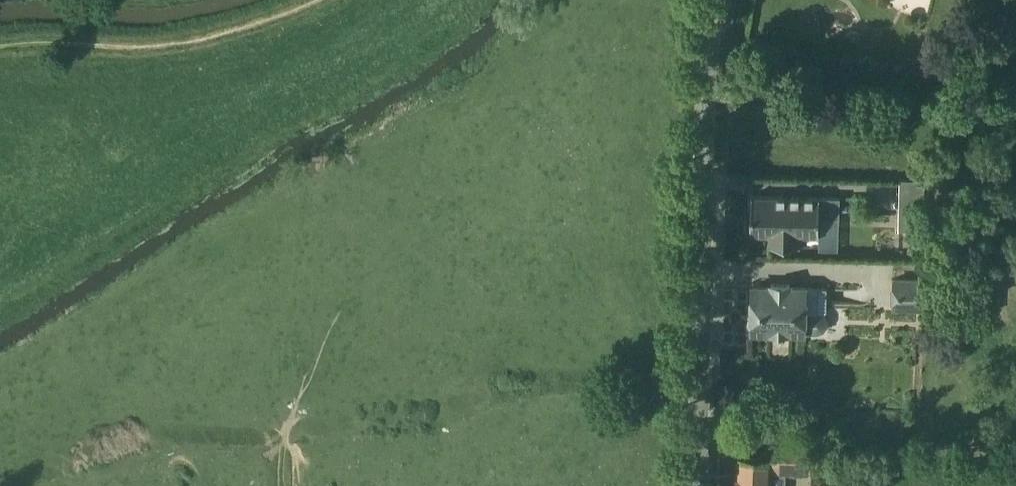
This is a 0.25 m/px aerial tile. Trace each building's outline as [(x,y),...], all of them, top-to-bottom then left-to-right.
[(818,205),(838,206),(838,188),(752,185),(750,223),(769,224),(769,233),(806,234),(807,225),(817,225),(818,205)] [(893,263),(892,294),(927,295),(928,264),(893,263)] [(752,276),(752,300),(749,302),(749,313),(751,315),(751,320),(770,321),(770,327),(787,327),(788,323),(817,322),(823,321),(827,315),(827,308),(823,303),(818,301),(818,278),(807,277),(807,274),(793,274),(792,272),(768,272),(768,276),(752,276)] [(735,485),(771,485),(784,485),(785,462),(810,462),(811,434),(771,432),(770,445),(737,443),(735,485)]
